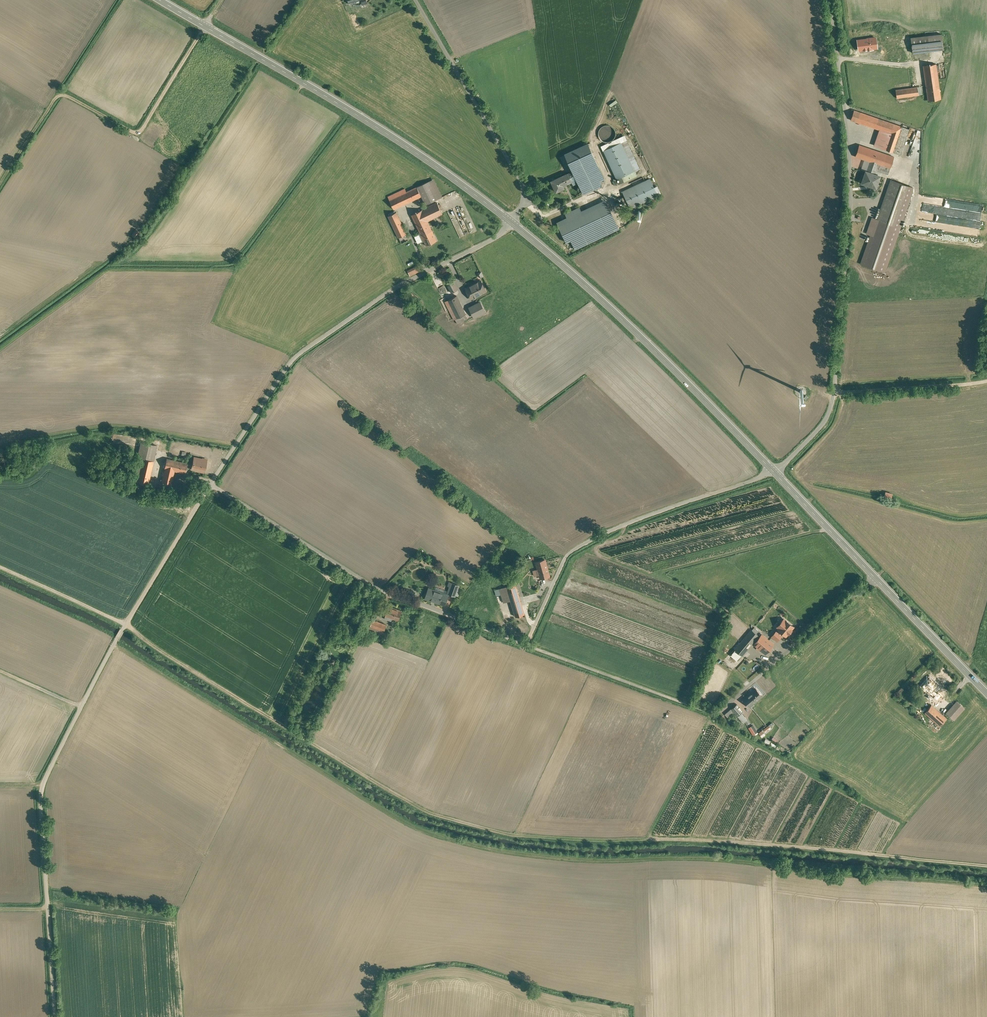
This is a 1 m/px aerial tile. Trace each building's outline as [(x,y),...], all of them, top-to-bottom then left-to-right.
[(942,34),(911,38),(912,47),(913,53),(943,49),(942,34)] [(877,48),(876,38),(874,38),(874,37),(867,38),(867,39),(857,40),(859,50),(862,50),(863,50),(866,50),(873,49),(873,48),(877,48)] [(912,47),(896,49),(897,59),(913,57),(912,53),(913,53),(912,47)] [(923,66),(928,101),(941,99),(937,71),(936,65),(936,64),(923,66)] [(917,87),(896,90),(897,98),(919,95),(917,87)] [(894,124),(854,110),(851,120),(880,130),(890,134),(894,124)] [(890,134),(885,149),(894,152),(902,127),(894,124),(890,134)] [(615,137),(616,133),(615,130),(613,127),(610,125),(607,125),(604,126),(601,128),(599,131),(598,134),(599,137),(601,140),(604,142),(607,142),(611,142),(614,140),(615,137)] [(890,134),(880,130),(874,146),(885,149),(890,134)] [(602,147),(604,150),(621,142),(636,174),(643,171),(626,136),(602,147)] [(621,142),(604,150),(619,184),(636,176),(636,174),(621,142)] [(894,157),(859,145),(855,157),(865,160),(866,160),(877,164),(879,165),(877,170),(888,174),(894,157)] [(568,158),(572,156),(570,153),(563,156),(565,162),(569,160),(568,158)] [(595,160),(573,171),(577,179),(584,194),(601,186),(599,183),(599,182),(604,179),(595,160)] [(877,164),(866,160),(865,160),(862,170),(866,171),(862,183),(876,188),(880,176),(874,174),(877,164)] [(568,173),(551,181),(556,192),(562,189),(561,186),(571,181),(568,173)] [(634,185),(646,180),(645,177),(633,182),(634,185)] [(908,186),(891,180),(877,220),(894,226),(908,186)] [(429,181),(417,187),(422,196),(426,204),(437,199),(429,181)] [(645,181),(622,191),(630,209),(653,198),(645,181)] [(407,192),(397,196),(401,206),(422,196),(417,187),(407,192)] [(405,188),(388,197),(390,200),(397,196),(407,192),(405,188)] [(621,195),(613,199),(617,209),(625,206),(621,195)] [(397,196),(390,200),(394,209),(401,206),(397,196)] [(970,211),(971,203),(954,200),(953,208),(970,211)] [(437,203),(422,210),(428,221),(443,214),(437,203)] [(607,203),(582,215),(579,207),(565,214),(569,221),(559,226),(566,242),(571,240),(575,249),(619,229),(607,203)] [(973,207),(972,211),(981,212),(982,205),(974,203),(973,208),(973,207)] [(428,221),(422,210),(412,215),(423,239),(434,234),(428,221)] [(396,212),(388,216),(399,238),(407,234),(396,212)] [(968,227),(967,235),(978,236),(981,221),(951,216),(950,224),(968,227)] [(434,234),(423,239),(426,245),(437,240),(434,234)] [(419,266),(409,268),(411,275),(421,272),(419,266)] [(481,281),(466,288),(471,299),(486,291),(481,281)] [(454,282),(448,285),(452,292),(458,289),(454,282)] [(468,318),(457,295),(445,302),(454,320),(455,319),(457,324),(468,318)] [(476,301),(466,306),(468,311),(474,308),(479,306),(476,301)] [(157,445),(141,442),(138,457),(153,461),(157,445)] [(153,461),(138,457),(132,481),(148,484),(153,461)] [(177,461),(167,458),(164,469),(165,469),(174,471),(177,461)] [(201,459),(194,458),(193,463),(191,464),(191,467),(191,468),(192,468),(192,469),(195,470),(204,472),(207,459),(202,458),(201,459)] [(187,463),(177,461),(174,471),(185,473),(187,463)] [(174,471),(165,469),(162,482),(171,484),(174,471)] [(500,551),(483,572),(487,575),(505,554),(500,551)] [(545,560),(536,562),(540,578),(550,576),(545,560)] [(459,585),(452,583),(449,593),(455,596),(459,585)] [(515,584),(500,588),(504,602),(511,600),(516,617),(525,614),(515,584)] [(448,595),(429,588),(425,598),(445,605),(448,595)] [(537,608),(531,605),(529,612),(535,614),(537,608)] [(402,611),(389,606),(385,616),(398,621),(402,611)] [(387,625),(373,619),(369,630),(383,636),(387,625)] [(785,620),(784,619),(780,623),(782,625),(778,629),(780,630),(778,632),(776,631),(774,634),(779,638),(781,635),(782,633),(786,636),(788,633),(789,633),(788,632),(791,630),(792,630),(791,629),(793,626),(786,620),(785,620)] [(752,630),(735,650),(742,656),(756,639),(757,640),(760,637),(752,630)] [(773,644),(762,634),(760,637),(757,640),(754,644),(765,654),(773,644)] [(742,656),(735,650),(731,655),(738,660),(742,656)] [(936,683),(930,677),(922,686),(929,692),(930,690),(936,684),(936,683)] [(949,695),(936,684),(930,690),(943,702),(949,695)] [(756,689),(743,700),(749,708),(762,696),(756,689)] [(957,701),(946,713),(954,719),(964,708),(957,701)] [(743,711),(737,704),(731,709),(738,716),(741,713),(743,711)] [(946,718),(931,705),(925,712),(933,720),(940,725),(946,718)] [(933,720),(925,712),(921,716),(930,723),(933,720)] [(747,719),(741,713),(738,716),(743,723),(747,719)] [(747,728),(752,735),(757,732),(752,724),(747,728)] [(767,725),(756,732),(759,736),(770,729),(767,725)]
